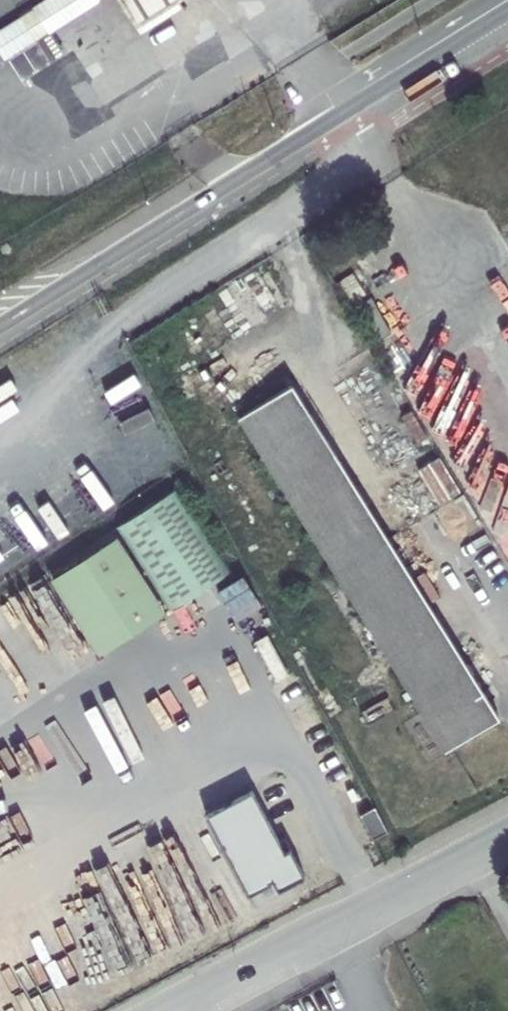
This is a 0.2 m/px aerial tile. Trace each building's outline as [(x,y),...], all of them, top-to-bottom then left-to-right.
[(30,20),(44,43),(81,21),(68,0),(64,0),(30,20)] [(81,21),(106,6),(108,0),(68,0),(81,21)] [(199,0),(128,0),(147,31),(191,4),(199,0)] [(0,38),(0,45),(11,63),(44,43),(30,20),(0,38)] [(383,378),(507,579),(507,300),(383,378)] [(294,388),(239,421),(446,749),(499,716),(294,388)] [(164,609),(227,573),(176,487),(114,523),(164,609)] [(195,813),(238,893),(258,881),(258,880),(262,878),(268,888),(294,874),(279,846),(273,849),(241,788),(195,813)] [(379,833),(363,804),(346,813),(362,843),(379,833)]
